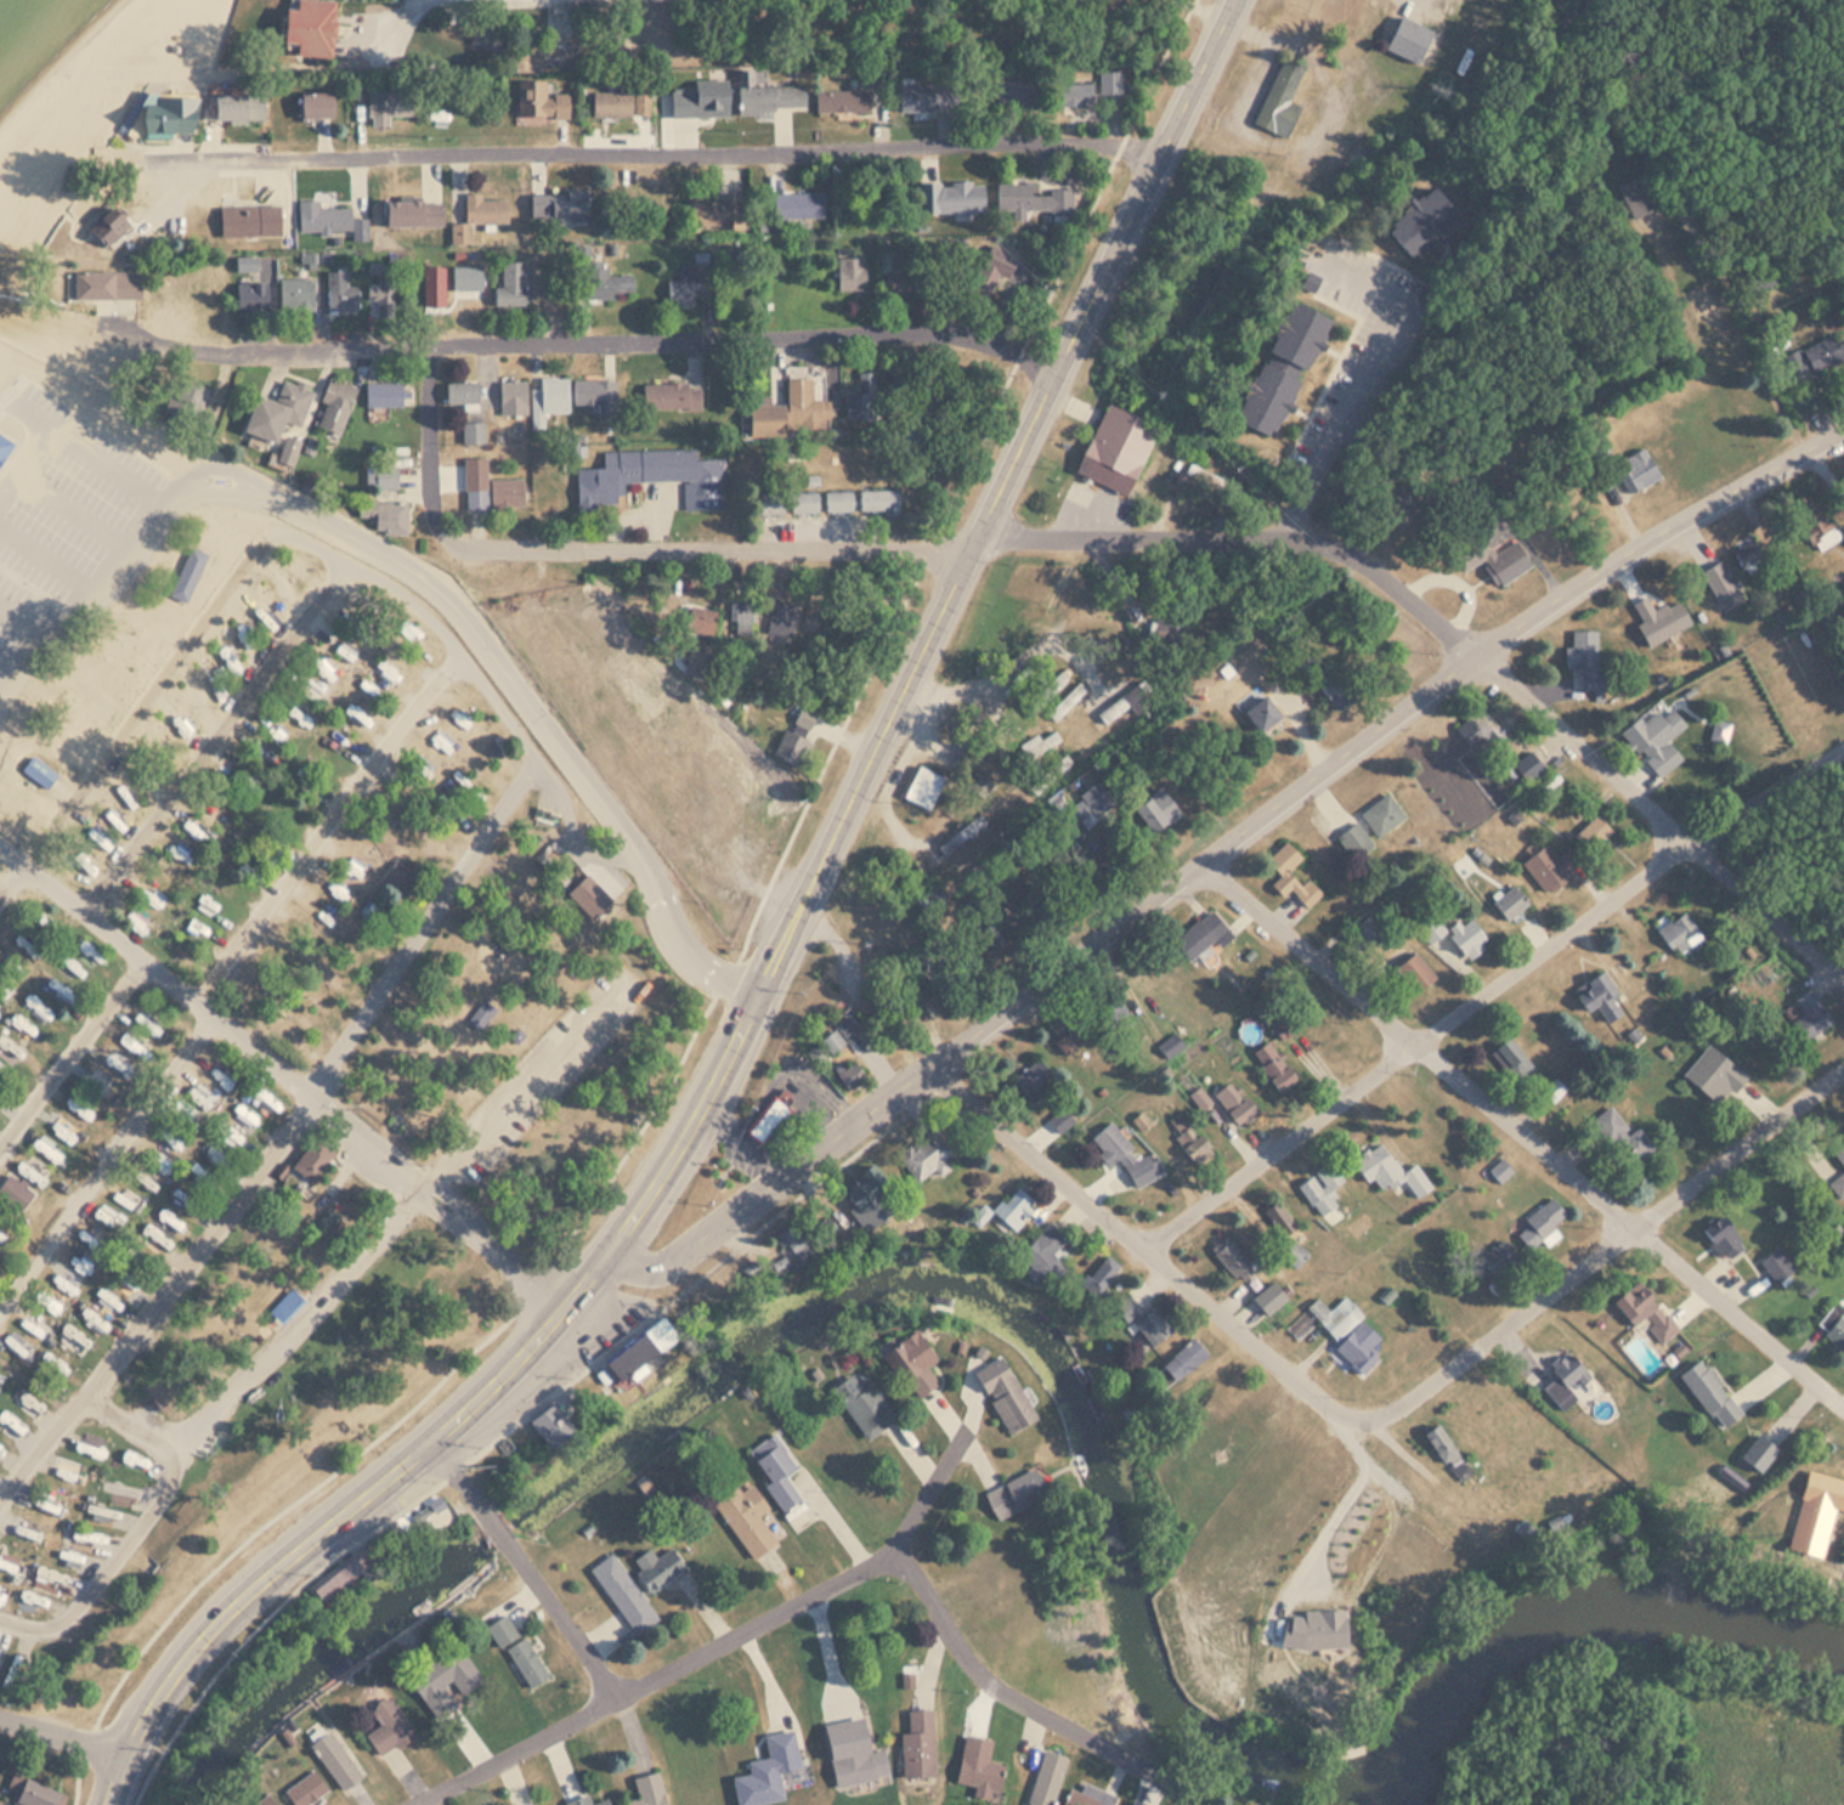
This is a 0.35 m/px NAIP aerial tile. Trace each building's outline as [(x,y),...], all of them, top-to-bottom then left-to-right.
[(291,8),(279,8),(278,41),(293,42),(292,55),(328,57),(331,0),(292,0),(291,8)] [(1415,66),(1432,32),(1398,15),(1382,50),(1415,66)] [(472,50),(504,50),(504,23),(472,23),(472,50)] [(1288,101),(1303,63),(1280,53),(1252,121),(1286,136),(1300,104),(1288,101)] [(735,69),(735,109),(805,110),(805,85),(753,84),(753,69),(735,69)] [(1121,70),(1099,70),(1099,93),(1121,93),(1121,70)] [(547,81),(517,81),(517,121),(567,121),(567,93),(547,93),(547,81)] [(997,81),(997,107),(1028,107),(1028,81),(997,81)] [(898,83),(898,108),(946,108),(946,83),(898,83)] [(1093,83),(1052,83),(1052,105),(1093,105),(1093,83)] [(870,90),(816,90),(816,111),(870,111),(870,90)] [(329,92),(297,92),(297,118),(329,118),(329,92)] [(368,93),(368,126),(389,126),(389,115),(410,115),(410,93),(368,93)] [(592,117),(632,117),(632,93),(592,93),(592,117)] [(264,120),(264,94),(212,94),(212,120),(264,120)] [(192,131),(192,96),(150,96),(150,107),(137,107),(137,131),(192,131)] [(1658,205),(1641,171),(1616,185),(1633,217),(1658,205)] [(919,183),(920,215),(985,213),(984,181),(919,183)] [(1037,184),(999,183),(999,210),(1072,211),(1073,189),(1049,188),(1049,195),(1037,195),(1037,184)] [(1382,226),(1409,261),(1460,222),(1435,187),(1382,226)] [(530,217),(583,217),(583,192),(530,192),(530,217)] [(773,219),(824,219),(824,192),(773,192),(773,219)] [(508,223),(508,200),(481,200),(481,194),(465,194),(465,224),(451,224),(451,243),(472,243),(472,224),(508,223)] [(739,197),(686,197),(687,228),(739,228),(739,197)] [(319,208),(319,201),(300,201),(300,231),(354,231),(354,208),(319,208)] [(127,225),(108,206),(85,230),(104,248),(127,225)] [(279,207),(219,207),(219,236),(279,236),(279,207)] [(865,258),(838,258),(838,290),(865,290),(865,258)] [(965,287),(980,302),(1009,273),(994,258),(965,287)] [(585,298),(633,298),(633,275),(608,275),(608,261),(585,261),(585,298)] [(500,288),(492,288),(492,306),(524,306),(524,262),(500,262),(500,288)] [(445,266),(423,266),(423,309),(445,309),(445,266)] [(681,267),(681,281),(667,281),(667,304),(703,304),(703,267),(681,267)] [(140,299),(140,271),(72,271),(72,299),(140,299)] [(327,310),(359,310),(359,286),(347,286),(347,271),(327,271),(327,310)] [(1311,292),(1320,279),(1309,272),(1301,286),(1311,292)] [(914,274),(891,273),(889,297),(913,298),(914,274)] [(367,301),(378,301),(378,311),(397,311),(397,276),(378,276),(378,284),(367,284),(367,301)] [(282,310),(313,310),(313,279),(282,279),(282,310)] [(269,283),(235,283),(235,312),(269,312),(269,283)] [(1689,298),(1698,323),(1725,312),(1714,287),(1689,298)] [(1329,319),(1290,300),(1262,355),(1302,374),(1329,319)] [(1820,323),(1778,345),(1794,381),(1834,353),(1820,323)] [(1299,380),(1260,360),(1231,417),(1271,437),(1299,380)] [(858,392),(846,392),(846,419),(877,419),(877,372),(858,372),(858,392)] [(300,426),(312,386),(283,378),(276,403),(252,395),(242,432),(275,442),(281,420),(300,426)] [(568,413),(568,378),(540,378),(540,388),(533,388),(533,426),(544,426),(544,413),(568,413)] [(316,427),(345,435),(358,387),(329,379),(316,427)] [(829,400),(812,400),(812,379),(787,379),(787,406),(757,405),(756,430),(828,431),(829,400)] [(500,414),(525,414),(525,380),(500,380),(500,414)] [(599,418),(618,418),(618,380),(573,380),(573,406),(583,406),(583,413),(599,413),(599,418)] [(367,383),(367,406),(403,406),(403,383),(367,383)] [(475,383),(445,383),(445,406),(475,406),(475,383)] [(689,383),(644,383),(644,409),(702,409),(702,388),(689,388),(689,383)] [(1156,426),(1105,403),(1074,471),(1125,496),(1156,426)] [(485,443),(485,422),(462,422),(462,443),(485,443)] [(11,442),(0,460),(0,435),(11,442)] [(276,459),(290,466),(301,442),(287,436),(276,459)] [(1631,493),(1659,473),(1640,447),(1613,466),(1631,493)] [(725,509),(723,458),(695,459),(695,449),(603,451),(603,467),(576,468),(577,514),(598,513),(598,501),(623,501),(623,482),(685,480),(685,510),(725,509)] [(397,469),(377,469),(377,487),(397,487),(397,469)] [(489,479),(489,488),(466,488),(466,508),(523,508),(522,479),(489,479)] [(1413,499),(1399,482),(1374,502),(1387,519),(1413,499)] [(861,490),(861,514),(898,514),(898,490),(861,490)] [(825,512),(852,512),(852,491),(825,491),(825,512)] [(757,515),(783,515),(783,493),(757,493),(757,515)] [(791,493),(791,513),(818,513),(818,493),(791,493)] [(408,500),(358,500),(358,517),(374,517),(374,533),(408,533),(408,500)] [(1797,511),(1817,553),(1840,542),(1820,500),(1797,511)] [(1516,541),(1499,549),(1487,524),(1471,532),(1477,544),(1454,556),(1463,571),(1482,561),(1495,585),(1531,567),(1516,541)] [(168,594),(186,601),(207,553),(188,545),(168,594)] [(1699,573),(1723,612),(1744,600),(1720,561),(1699,573)] [(1646,640),(1680,623),(1666,596),(1632,613),(1646,640)] [(730,601),(730,637),(755,637),(755,601),(730,601)] [(679,628),(708,640),(719,614),(689,602),(679,628)] [(804,644),(804,609),(772,609),(772,644),(804,644)] [(1598,631),(1572,631),(1572,648),(1564,648),(1564,668),(1579,668),(1578,691),(1605,692),(1605,674),(1597,674),(1598,631)] [(1107,680),(1136,663),(1127,649),(1109,658),(1114,666),(1102,672),(1107,680)] [(1336,709),(1352,696),(1333,673),(1317,686),(1336,709)] [(1047,712),(1056,722),(1087,690),(1079,681),(1047,712)] [(1279,715),(1263,692),(1239,709),(1255,732),(1279,715)] [(1130,707),(1122,697),(1098,711),(1104,722),(1130,707)] [(1454,727),(1476,756),(1503,735),(1480,706),(1454,727)] [(792,723),(807,731),(815,715),(800,707),(792,723)] [(1670,707),(1659,715),(1653,707),(1621,730),(1656,779),(1682,761),(1667,740),(1684,727),(1670,707)] [(803,737),(781,731),(773,759),(795,765),(803,737)] [(1037,735),(1020,745),(1030,760),(1059,742),(1053,732),(1041,740),(1037,735)] [(1544,770),(1531,751),(1505,770),(1518,788),(1544,770)] [(56,775),(30,754),(19,769),(45,788),(56,775)] [(903,797),(931,809),(945,777),(917,765),(903,797)] [(985,797),(995,782),(980,773),(971,787),(985,797)] [(1090,830),(1115,800),(1093,781),(1068,809),(1090,830)] [(1155,825),(1176,807),(1156,786),(1136,804),(1155,825)] [(1404,818),(1387,794),(1360,813),(1377,837),(1404,818)] [(939,844),(946,854),(988,824),(980,814),(939,844)] [(1580,830),(1596,846),(1611,831),(1595,815),(1580,830)] [(1336,835),(1354,860),(1374,845),(1356,821),(1336,835)] [(1322,894),(1308,878),(1301,886),(1288,871),(1301,859),(1285,841),(1265,859),(1280,876),(1270,884),(1281,897),(1290,889),(1307,908),(1322,894)] [(1521,862),(1545,893),(1581,865),(1568,848),(1555,857),(1545,844),(1521,862)] [(383,877),(404,893),(419,873),(398,857),(383,877)] [(1528,902),(1510,884),(1491,903),(1508,921),(1528,902)] [(1214,941),(1220,947),(1233,935),(1209,909),(1173,942),(1192,961),(1214,941)] [(1656,932),(1676,956),(1701,935),(1681,911),(1656,932)] [(1429,942),(1445,931),(1434,916),(1418,927),(1429,942)] [(1467,958),(1488,942),(1467,916),(1446,932),(1467,958)] [(1361,944),(1377,940),(1372,922),(1356,927),(1361,944)] [(1413,995),(1435,977),(1414,951),(1392,969),(1413,995)] [(1611,1001),(1618,995),(1600,971),(1572,993),(1587,1013),(1594,1007),(1607,1024),(1621,1013),(1611,1001)] [(8,1001),(12,994),(0,986),(0,996),(8,1001)] [(1794,999),(1802,1017),(1792,1021),(1800,1041),(1829,1027),(1813,990),(1794,999)] [(1128,1013),(1111,991),(1093,1005),(1110,1027),(1128,1013)] [(52,1016),(31,995),(25,1002),(46,1022),(52,1016)] [(466,1020),(479,1033),(499,1011),(485,999),(466,1020)] [(818,1041),(832,1054),(862,1025),(848,1011),(818,1041)] [(1293,1029),(1286,1021),(1274,1031),(1281,1039),(1293,1029)] [(1184,1047),(1175,1034),(1158,1047),(1168,1060),(1184,1047)] [(1534,1069),(1508,1037),(1491,1052),(1518,1083),(1534,1069)] [(1296,1079),(1267,1042),(1251,1054),(1279,1092),(1296,1079)] [(1682,1077),(1720,1109),(1746,1078),(1708,1046),(1682,1077)] [(1039,1089),(1053,1076),(1037,1059),(1013,1081),(1034,1104),(1043,1094),(1039,1089)] [(864,1081),(854,1062),(835,1071),(844,1091),(864,1081)] [(1565,1090),(1555,1081),(1543,1094),(1554,1103),(1565,1090)] [(1235,1125),(1252,1113),(1231,1083),(1214,1094),(1235,1125)] [(247,1095),(264,1113),(272,1105),(255,1088),(247,1095)] [(1210,1104),(1201,1088),(1191,1094),(1199,1110),(1210,1104)] [(743,1133),(760,1145),(786,1109),(770,1098),(743,1133)] [(1587,1123),(1622,1173),(1654,1150),(1638,1128),(1630,1134),(1610,1107),(1587,1123)] [(1049,1119),(1057,1134),(1073,1125),(1065,1110),(1049,1119)] [(1195,1166),(1210,1155),(1179,1112),(1163,1124),(1195,1166)] [(257,1119),(247,1113),(243,1120),(253,1126),(257,1119)] [(1110,1166),(1132,1147),(1111,1122),(1088,1141),(1110,1166)] [(247,1142),(223,1123),(216,1132),(240,1151),(247,1142)] [(955,1161),(934,1126),(894,1149),(913,1184),(955,1161)] [(291,1167),(311,1183),(334,1154),(315,1138),(291,1167)] [(232,1159),(209,1142),(202,1152),(225,1169),(232,1159)] [(1831,1154),(1843,1169),(1843,1142),(1831,1154)] [(1364,1182),(1373,1177),(1381,1190),(1402,1177),(1413,1194),(1427,1184),(1415,1164),(1398,1175),(1379,1143),(1351,1160),(1364,1182)] [(833,1190),(860,1230),(886,1213),(877,1200),(890,1192),(872,1165),(833,1190)] [(1297,1186),(1318,1216),(1339,1203),(1330,1189),(1341,1182),(1329,1165),(1313,1176),(1313,1175),(1297,1186)] [(16,1210),(33,1194),(14,1173),(0,1186),(0,1191),(16,1210)] [(988,1212),(1007,1230),(1033,1205),(1013,1187),(988,1212)] [(1522,1220),(1535,1239),(1566,1217),(1551,1198),(1522,1220)] [(1261,1212),(1282,1238),(1296,1226),(1275,1200),(1261,1212)] [(182,1221),(161,1203),(154,1211),(174,1229),(182,1221)] [(345,1218),(328,1207),(313,1230),(330,1241),(345,1218)] [(830,1234),(827,1221),(809,1225),(812,1239),(830,1234)] [(1704,1234),(1720,1263),(1744,1250),(1728,1221),(1704,1234)] [(141,1233),(165,1251),(173,1240),(149,1222),(141,1233)] [(1042,1283),(1070,1255),(1060,1245),(1064,1241),(1047,1223),(1014,1256),(1042,1283)] [(1238,1283),(1252,1271),(1224,1238),(1210,1250),(1238,1283)] [(1308,1255),(1293,1239),(1278,1252),(1295,1268),(1308,1255)] [(1796,1271),(1778,1247),(1759,1261),(1777,1285),(1796,1271)] [(1120,1267),(1105,1254),(1079,1283),(1093,1296),(1120,1267)] [(1285,1296),(1271,1280),(1250,1300),(1266,1315),(1285,1296)] [(1611,1301),(1630,1328),(1641,1319),(1659,1343),(1676,1331),(1639,1280),(1611,1301)] [(280,1324),(302,1302),(290,1290),(268,1312),(280,1324)] [(1112,1308),(1126,1324),(1139,1309),(1125,1296),(1112,1308)] [(1316,1297),(1286,1329),(1299,1340),(1316,1322),(1337,1342),(1331,1348),(1362,1376),(1376,1359),(1367,1351),(1379,1339),(1358,1319),(1362,1315),(1342,1296),(1329,1311),(1316,1297)] [(106,1321),(83,1300),(73,1311),(96,1333),(106,1321)] [(1171,1328),(1149,1307),(1131,1325),(1152,1347),(1171,1328)] [(1830,1310),(1815,1330),(1843,1351),(1843,1320),(1830,1310)] [(22,1325),(48,1341),(53,1333),(27,1317),(22,1325)] [(869,1340),(911,1318),(948,1373),(911,1397),(869,1340)] [(61,1333),(85,1349),(90,1342),(65,1326),(61,1333)] [(651,1352),(635,1334),(598,1364),(613,1382),(651,1352)] [(1161,1364),(1176,1381),(1205,1353),(1190,1337),(1161,1364)] [(958,1369),(999,1342),(1042,1418),(1001,1443),(958,1369)] [(1556,1375),(1542,1388),(1562,1410),(1576,1397),(1567,1388),(1576,1380),(1580,1386),(1589,1377),(1565,1351),(1549,1367),(1556,1375)] [(42,1363),(67,1377),(72,1368),(48,1354),(42,1363)] [(820,1381),(860,1358),(895,1413),(855,1438),(820,1381)] [(1741,1415),(1701,1358),(1678,1374),(1718,1431),(1741,1415)] [(8,1390),(29,1411),(43,1396),(22,1376),(8,1390)] [(17,1430),(25,1421),(0,1398),(0,1415),(17,1430)] [(571,1431),(549,1403),(525,1422),(545,1450),(571,1431)] [(736,1438),(773,1415),(802,1466),(786,1476),(796,1493),(777,1510),(736,1438)] [(1421,1433),(1448,1473),(1463,1464),(1436,1424),(1421,1433)] [(1738,1459),(1758,1475),(1777,1451),(1757,1435),(1738,1459)] [(969,1487),(1030,1456),(1047,1493),(990,1534),(969,1487)] [(694,1494),(741,1462),(784,1540),(745,1571),(694,1494)] [(1820,1558),(1829,1510),(1843,1513),(1843,1480),(1804,1472),(1787,1551),(1820,1558)] [(50,1495),(85,1530),(93,1522),(57,1488),(50,1495)] [(57,1534),(41,1519),(45,1515),(34,1506),(24,1518),(50,1541),(57,1534)] [(1512,1528),(1522,1540),(1534,1530),(1523,1518),(1512,1528)] [(620,1547),(660,1526),(692,1566),(649,1590),(620,1547)] [(36,1548),(18,1532),(3,1548),(43,1584),(51,1575),(29,1555),(36,1548)] [(579,1560),(606,1540),(656,1617),(637,1634),(579,1560)] [(21,1582),(7,1570),(0,1578),(0,1577),(0,1592),(16,1607),(24,1599),(14,1589),(21,1582)] [(508,1591),(473,1611),(530,1697),(556,1669),(508,1591)] [(1288,1606),(1351,1608),(1348,1647),(1285,1645),(1288,1606)] [(402,1669),(454,1639),(490,1674),(437,1719),(402,1669)] [(358,1698),(384,1684),(417,1730),(371,1760),(355,1722),(366,1715),(358,1698)] [(893,1696),(928,1693),(933,1769),(896,1781),(893,1696)] [(811,1707),(865,1697),(872,1739),(882,1741),(887,1772),(827,1794),(811,1707)] [(757,1721),(790,1715),(799,1765),(764,1766),(757,1721)] [(302,1732),(326,1716),(362,1766),(334,1789),(302,1732)] [(960,1719),(991,1727),(989,1747),(1002,1756),(994,1803),(938,1789),(960,1719)] [(1070,1754),(1048,1804),(1018,1804),(1009,1800),(1033,1737),(1070,1754)] [(326,1784),(293,1804),(285,1804),(276,1778),(307,1756),(326,1784)] [(651,1760),(667,1804),(623,1804),(618,1790),(632,1784),(627,1766),(651,1760)] [(722,1767),(757,1760),(768,1793),(734,1803),(722,1767)] [(1060,1804),(1107,1804),(1115,1787),(1077,1771),(1060,1804)] [(57,1790),(11,1773),(1,1800),(16,1804),(52,1804),(57,1790)] [(604,1787),(611,1804),(564,1804),(559,1787),(582,1778),(588,1792),(604,1787)] [(1120,1804),(1146,1804),(1125,1794),(1120,1804)]
